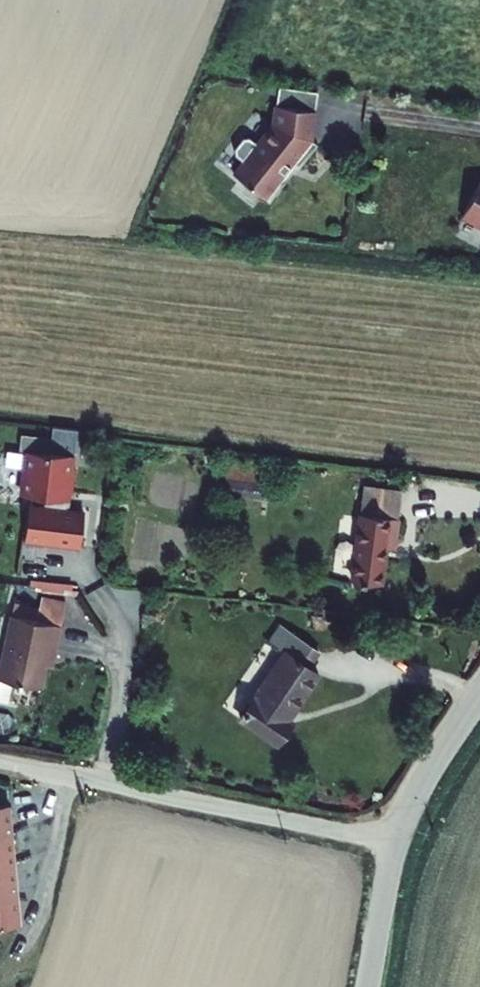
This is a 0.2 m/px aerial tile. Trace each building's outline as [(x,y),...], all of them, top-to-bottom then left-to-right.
[(316,112),(319,93),(280,86),(277,106),(316,112)] [(316,112),(277,106),(274,124),(257,143),(249,137),(243,137),(234,147),(235,154),(243,161),(233,173),(267,202),(283,182),(279,180),(292,164),(298,169),(317,146),(311,141),(316,112)] [(38,503),(35,535),(91,541),(94,509),(75,507),(77,488),(82,489),(84,463),(80,463),(81,451),(58,449),(58,451),(24,447),(22,466),(27,466),(25,483),(31,491),(54,494),(53,505),(38,503)] [(270,494),(271,466),(230,465),(229,493),(270,494)] [(376,481),(363,577),(393,581),(398,548),(408,549),(416,487),(376,481)] [(24,607),(22,615),(70,626),(76,602),(54,597),(50,613),(24,607)] [(22,615),(7,679),(50,688),(58,655),(64,656),(70,626),(22,615)] [(282,653),(242,719),(276,739),(288,719),(295,723),(323,676),(310,668),(321,651),(277,624),(265,643),(282,653)] [(18,930),(10,807),(0,809),(0,930),(18,930)]
